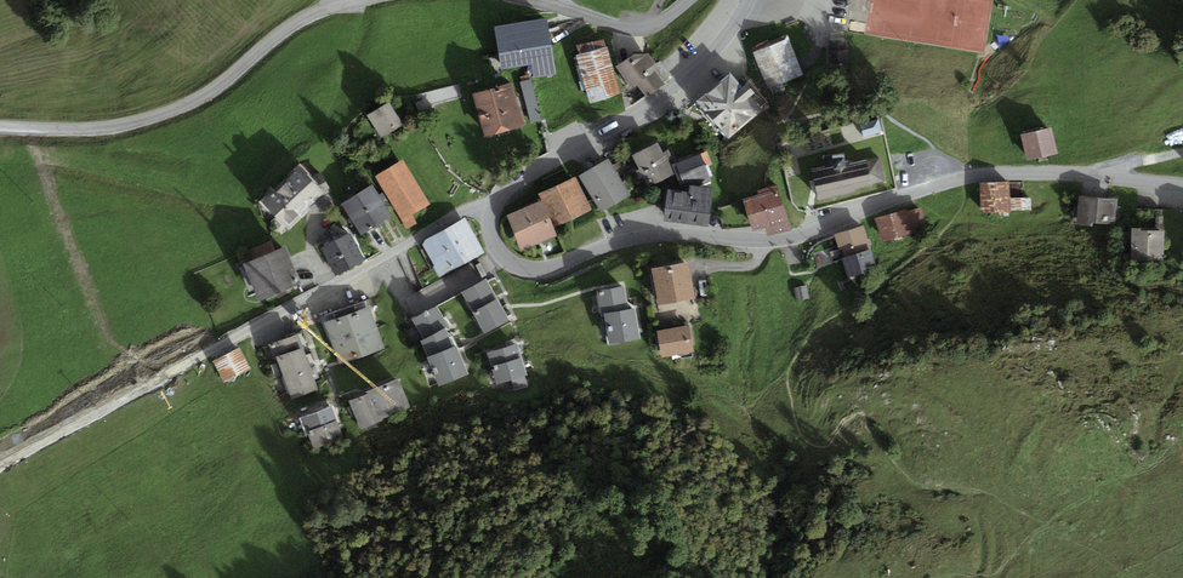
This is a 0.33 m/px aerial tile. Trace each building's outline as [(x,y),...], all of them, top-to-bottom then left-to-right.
[(873,14),(918,21),(921,0),(876,0),(873,14)] [(548,18),(495,26),(502,69),(531,64),(533,78),(556,74),(548,18)] [(788,35),(752,49),(767,89),(770,88),(772,93),(785,88),(783,83),(804,74),(788,35)] [(579,55),(576,56),(589,103),(621,95),(606,37),(576,45),(579,55)] [(849,49),(837,49),(837,68),(849,69),(849,49)] [(634,54),(617,67),(633,88),(638,84),(646,94),(662,83),(653,72),(659,68),(648,53),(634,54)] [(730,72),(696,101),(728,138),(761,109),(752,98),(755,94),(746,83),(742,86),(730,72)] [(530,79),(520,82),(531,123),(541,120),(530,79)] [(512,83),(473,94),(485,136),(524,125),(512,83)] [(390,103),(369,116),(383,138),(404,125),(390,103)] [(878,117),(859,122),(862,135),(882,130),(878,117)] [(1051,128),(1022,134),(1027,159),(1057,152),(1051,128)] [(658,142),(632,155),(648,187),(674,175),(667,161),(673,157),(669,149),(663,153),(658,142)] [(708,150),(674,163),(683,187),(712,176),(707,165),(713,162),(708,150)] [(827,167),(812,170),(818,200),(855,192),(855,190),(887,183),(882,156),(851,162),(850,158),(847,159),(846,151),(827,154),(825,157),(827,167)] [(609,158),(579,176),(601,212),(631,194),(609,158)] [(403,159),(375,175),(407,229),(417,223),(412,214),(429,204),(403,159)] [(299,165),(259,202),(289,231),(312,210),(309,207),(321,195),(331,190),(321,172),(313,177),(299,165)] [(575,177),(541,194),(557,226),(591,209),(575,177)] [(1009,182),(979,182),(980,215),(1010,214),(1010,210),(1031,209),(1031,198),(1010,198),(1009,182)] [(373,185),(341,204),(360,236),(392,217),(383,202),(387,199),(382,192),(379,194),(373,185)] [(758,195),(743,200),(753,232),(766,228),(768,236),(790,229),(777,185),(757,191),(758,195)] [(689,193),(669,190),(665,220),(709,226),(714,189),(690,186),(689,193)] [(1119,199),(1080,196),(1078,222),(1116,226),(1119,199)] [(542,200),(507,214),(522,249),(556,235),(542,200)] [(907,209),(875,218),(882,243),(929,229),(922,207),(908,211),(907,209)] [(1164,209),(1132,209),(1129,234),(1131,259),(1163,259),(1164,209)] [(425,240),(422,245),(438,277),(485,252),(466,218),(425,240)] [(842,258),(871,249),(870,245),(872,244),(870,238),(867,238),(863,225),(834,234),(838,249),(830,252),(833,261),(842,258)] [(350,233),(321,248),(336,275),(365,260),(350,233)] [(250,260),(242,264),(258,302),(302,285),(287,246),(275,251),(271,241),(246,251),(250,260)] [(871,249),(842,258),(849,277),(878,267),(871,249)] [(688,263),(654,269),(659,304),(694,299),(688,263)] [(485,278),(461,292),(471,310),(485,334),(509,321),(485,278)] [(808,297),(807,286),(794,288),(796,299),(808,297)] [(623,287),(594,292),(598,314),(603,314),(608,346),(639,341),(634,309),(627,310),(623,287)] [(371,299),(320,318),(332,353),(336,351),(341,365),(384,349),(373,317),(377,316),(371,299)] [(437,307),(411,320),(422,341),(445,329),(448,327),(446,324),(437,307)] [(688,324),(656,330),(661,356),(680,353),(681,358),(694,356),(688,324)] [(445,329),(422,341),(420,341),(428,357),(453,347),(445,329)] [(287,338),(267,345),(273,361),(277,360),(292,399),(318,390),(303,347),(308,345),(302,330),(286,336),(287,338)] [(517,344),(487,353),(491,367),(521,357),(517,344)] [(453,347),(428,357),(439,387),(469,374),(457,345),(453,347)] [(239,348),(213,363),(223,382),(250,367),(239,348)] [(527,375),(521,357),(491,367),(496,385),(512,380),(514,390),(528,386),(525,376),(527,375)] [(366,394),(349,401),(360,430),(384,421),(383,418),(411,408),(399,379),(365,392),(366,394)] [(332,407),(300,419),(305,433),(308,432),(337,421),(332,407)] [(343,437),(337,421),(308,432),(314,448),(343,437)]
